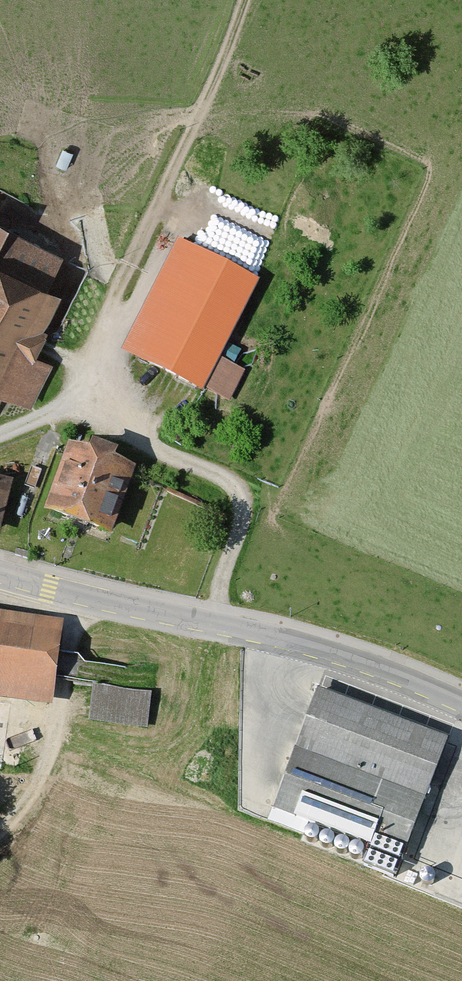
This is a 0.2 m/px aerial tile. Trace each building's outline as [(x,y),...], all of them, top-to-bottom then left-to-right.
[(187,205),(269,241),(281,213),(199,177),(187,205)] [(25,413),(46,370),(27,361),(39,337),(35,335),(54,295),(43,290),(59,258),(0,230),(0,401),(25,413)] [(215,365),(255,288),(173,247),(115,359),(197,401),(200,395),(225,408),(240,377),(215,365)] [(126,476),(104,469),(107,460),(83,452),(80,460),(60,453),(37,521),(103,543),(126,476)] [(15,478),(0,474),(0,529),(2,529),(15,478)] [(47,697),(56,625),(0,618),(0,691),(47,697)] [(139,730),(143,697),(88,691),(84,724),(139,730)] [(396,854),(440,743),(312,692),(264,814),(360,852),(364,841),(396,854)]
